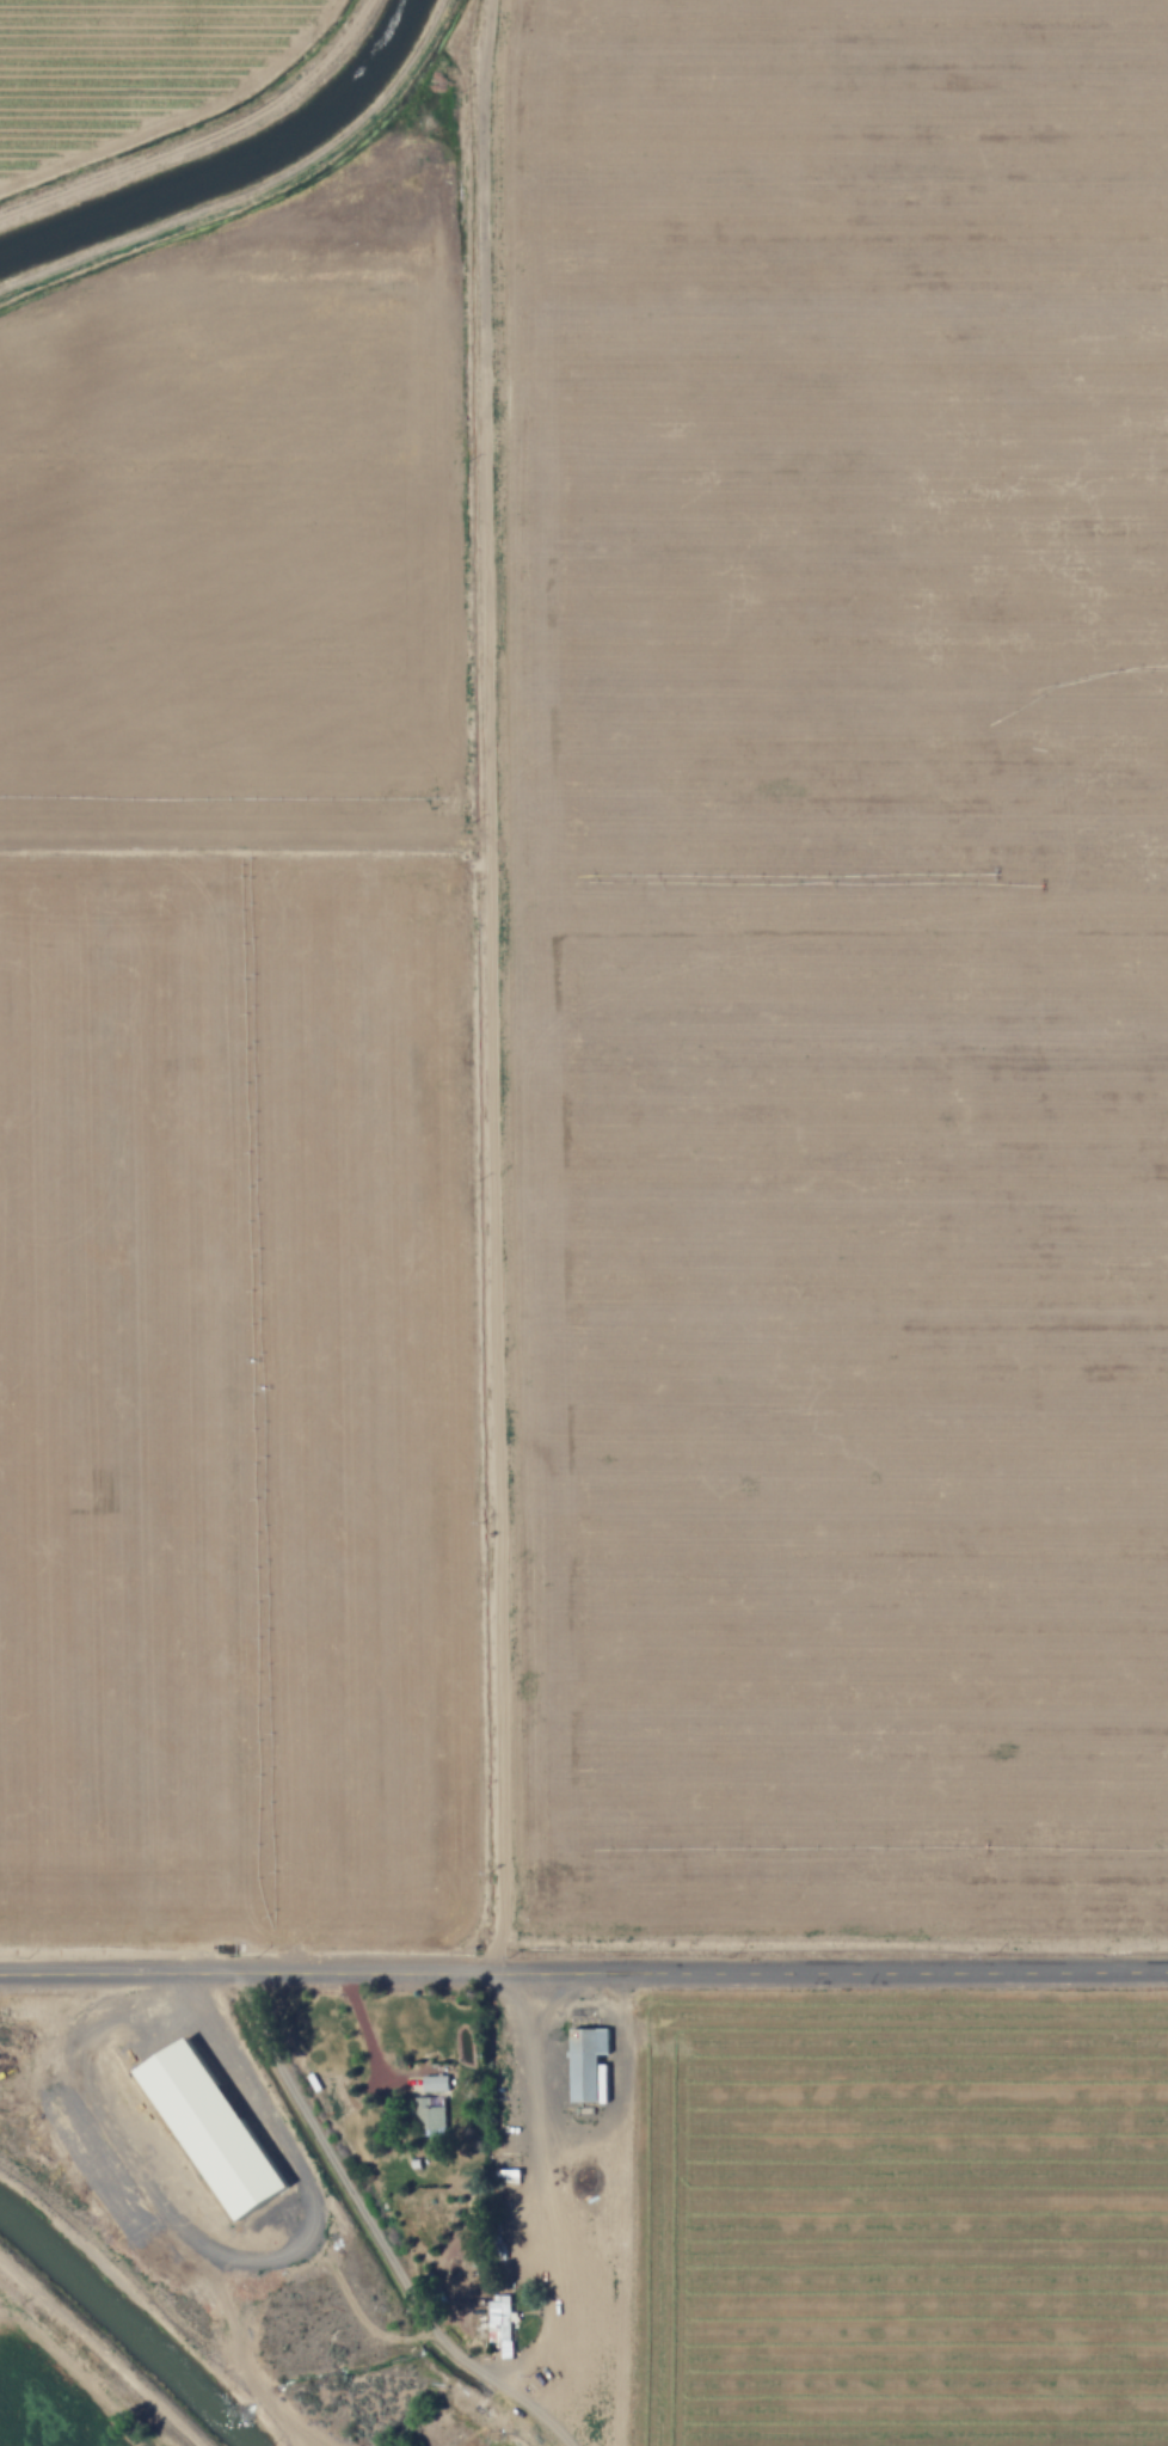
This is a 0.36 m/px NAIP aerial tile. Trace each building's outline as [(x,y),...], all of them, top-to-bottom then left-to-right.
[(570,2102),(596,2102),(596,2054),(608,2054),(608,2029),(570,2029),(570,2102)] [(284,2190),(188,2037),(136,2070),(232,2223),(284,2190)] [(422,2091),(445,2091),(445,2076),(422,2076),(422,2091)] [(271,2180),(297,2168),(264,2098),(239,2110),(271,2180)] [(443,2132),(443,2098),(412,2098),(412,2132),(443,2132)] [(487,2340),(509,2340),(509,2294),(487,2294),(487,2340)]
